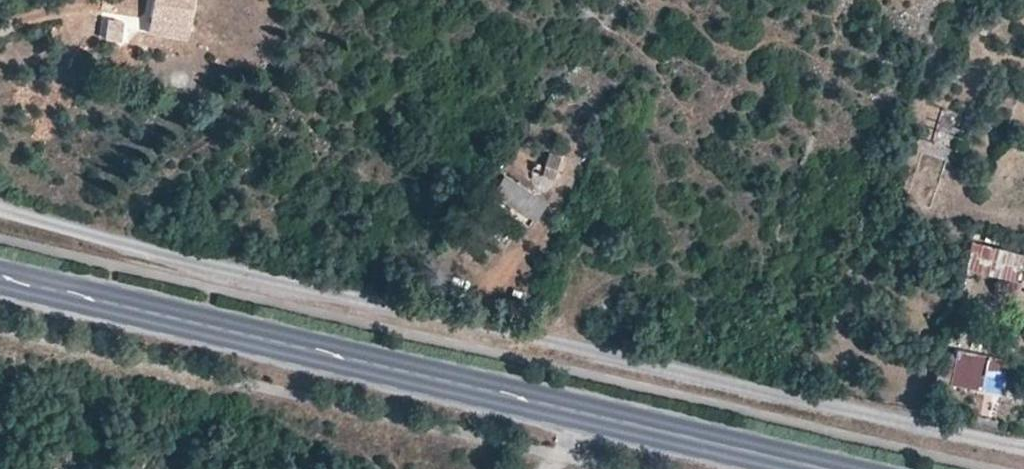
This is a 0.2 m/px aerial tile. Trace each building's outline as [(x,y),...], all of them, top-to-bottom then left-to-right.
[(188,23),(192,0),(155,0),(154,17),(188,23)] [(108,29),(121,32),(122,21),(109,19),(108,29)] [(543,177),(553,178),(554,170),(544,168),(543,177)] [(534,219),(544,203),(505,177),(492,195),(520,214),(523,212),(534,219)] [(964,270),(1023,276),(1023,245),(967,239),(964,270)] [(989,352),(1005,356),(1008,343),(993,340),(989,352)] [(952,382),(980,386),(984,357),(956,352),(952,382)]
